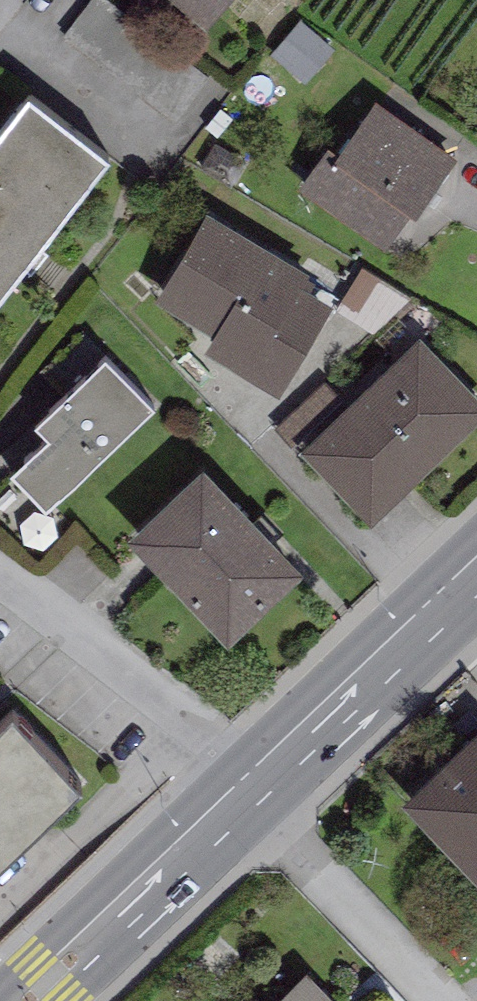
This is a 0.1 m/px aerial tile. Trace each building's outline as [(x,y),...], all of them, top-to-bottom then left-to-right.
[(64,30),(180,118),(212,76),(111,0),(87,0),(64,30)] [(209,13),(219,0),(192,0),(209,13)] [(336,43),(300,14),(269,53),(304,82),(336,43)] [(109,141),(29,79),(0,116),(0,282),(109,141)] [(329,132),(296,181),(385,243),(411,203),(417,207),(456,152),(374,91),(338,138),(329,132)] [(309,260),(207,202),(155,292),(214,326),(204,343),(279,386),(332,293),(301,276),(309,260)] [(300,438),(370,514),(476,417),(476,387),(421,327),(344,398),(300,438)] [(154,397),(105,344),(34,410),(49,425),(11,460),(45,498),(154,397)] [(300,438),(344,398),(326,379),(275,425),(293,444),(300,438)] [(202,451),(127,522),(229,629),(304,560),(202,451)] [(80,769),(10,697),(0,707),(0,846),(80,769)] [(400,791),(476,867),(476,713),(400,791)] [(309,964),(269,1000),(343,1000),(309,964)]
